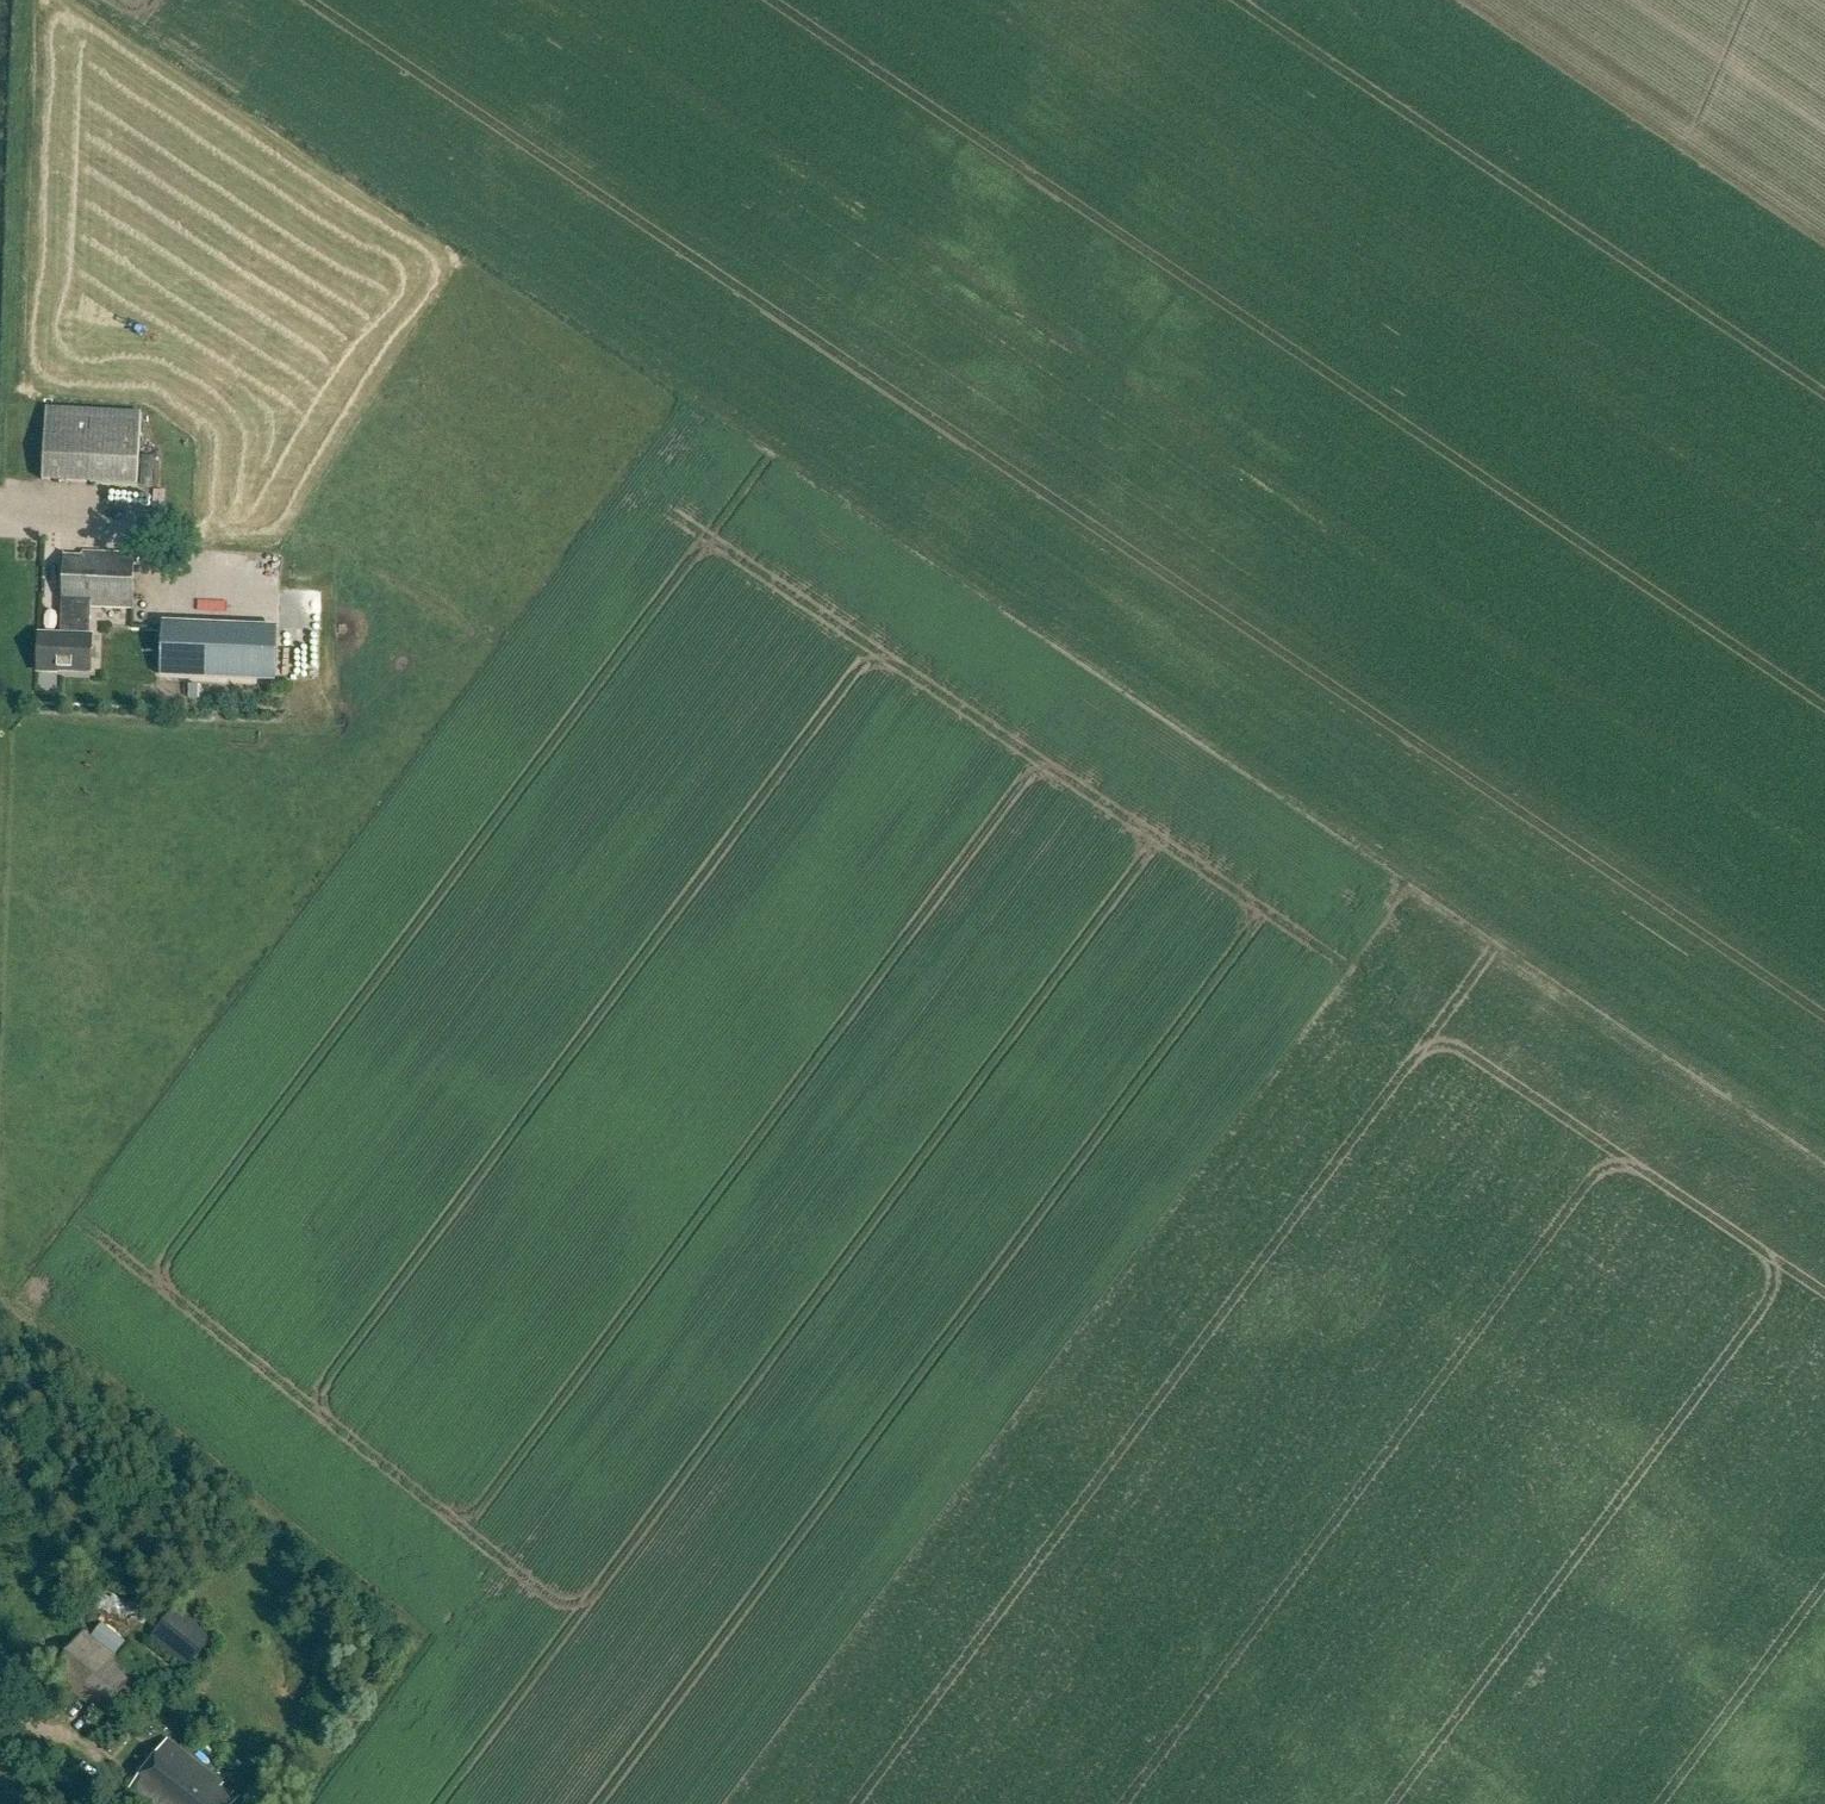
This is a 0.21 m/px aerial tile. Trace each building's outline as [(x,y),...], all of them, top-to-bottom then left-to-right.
[(46,403),(42,478),(137,483),(141,408),(46,403)] [(132,605),(134,552),(83,550),(83,555),(63,555),(61,603),(65,603),(64,632),(37,631),(36,667),(90,669),(91,633),(90,633),(91,604),(132,605)] [(241,567),(242,558),(218,554),(216,564),(241,567)] [(277,626),(163,620),(160,677),(274,682),(277,626)] [(214,1636),(176,1605),(150,1637),(188,1668),(214,1636)] [(84,1631),(49,1675),(101,1716),(136,1672),(84,1631)] [(130,1788),(151,1803),(238,1803),(242,1799),(235,1793),(232,1797),(221,1789),(224,1785),(168,1740),(130,1788)]
